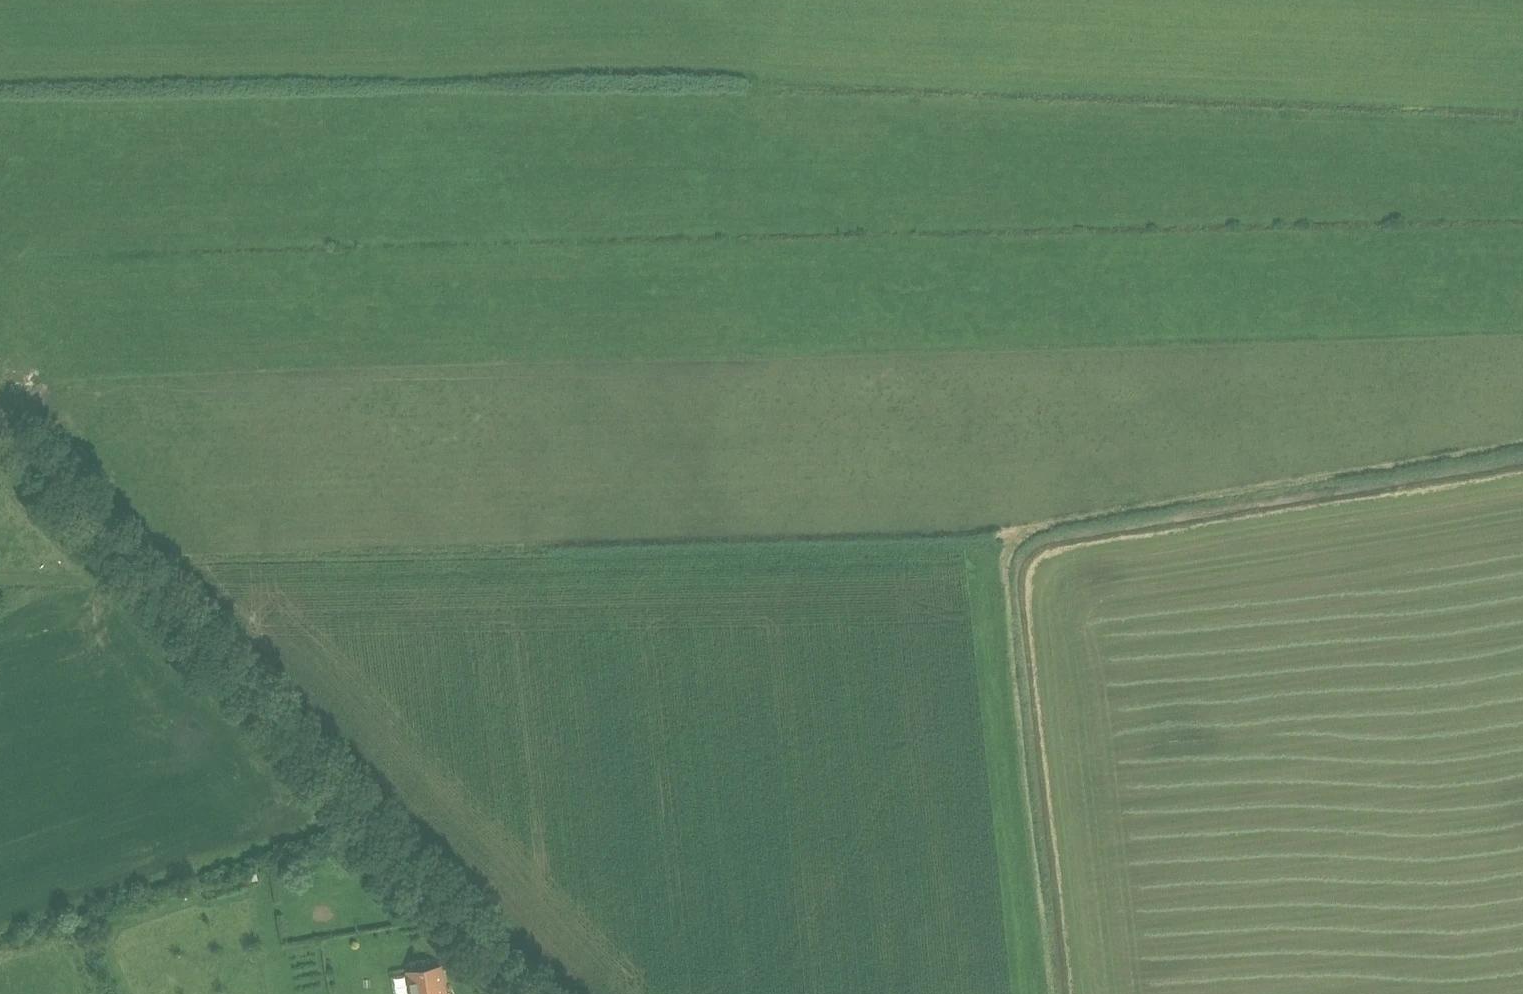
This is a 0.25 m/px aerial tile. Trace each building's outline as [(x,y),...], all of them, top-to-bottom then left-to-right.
[(441,967),(412,972),(416,993),(446,993),(441,967)]
